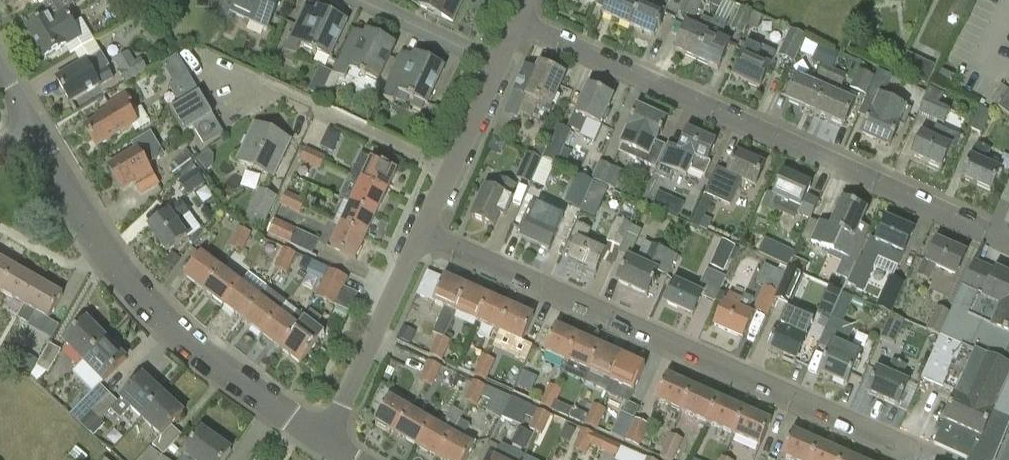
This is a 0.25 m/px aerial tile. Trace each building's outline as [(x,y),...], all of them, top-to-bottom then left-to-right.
[(31,0),(10,0),(15,9),(31,0)] [(67,48),(71,56),(75,54),(76,55),(96,43),(82,19),(74,24),(67,12),(87,0),(53,0),(54,1),(44,6),(50,18),(28,31),(46,61),(67,48)] [(168,12),(167,0),(148,0),(148,2),(152,12),(168,12)] [(233,14),(267,30),(281,0),(239,0),(237,4),(229,0),(225,0),(213,26),(225,31),(233,14)] [(463,0),(413,0),(412,3),(453,22),(463,0)] [(609,0),(585,0),(605,9),(607,4),(609,0)] [(605,9),(603,14),(631,27),(643,0),(609,0),(607,4),(605,9)] [(671,0),(670,0),(643,0),(631,27),(654,37),(671,0)] [(703,0),(684,0),(678,12),(694,20),(703,0)] [(867,22),(880,28),(892,0),(877,0),(867,22)] [(743,35),(753,12),(740,7),(731,30),(743,35)] [(297,56),(302,45),(331,59),(347,24),(317,10),(311,23),(300,17),(284,50),(297,56)] [(675,51),(697,61),(716,19),(714,18),(713,22),(702,17),(697,30),(687,25),(675,51)] [(763,17),(760,22),(774,29),(777,24),(763,17)] [(731,45),(720,40),(728,24),(716,19),(697,61),(719,71),(731,45)] [(794,64),(806,37),(790,30),(778,56),(794,64)] [(333,73),(332,73),(325,88),(333,92),(340,77),(346,79),(350,69),(379,83),(386,86),(392,75),(384,71),(396,46),(367,33),(360,47),(348,41),(333,73)] [(761,89),(770,68),(776,54),(750,42),(734,77),(761,89)] [(72,105),(101,88),(115,80),(108,68),(110,67),(96,43),(76,55),(83,67),(58,81),(72,105)] [(824,47),(817,63),(823,66),(832,69),(839,54),(831,50),(824,47)] [(925,83),(933,66),(906,54),(898,71),(925,83)] [(394,103),(399,92),(427,106),(444,69),(415,55),(409,69),(397,63),(392,75),(386,86),(381,97),(394,103)] [(125,85),(148,72),(142,61),(119,75),(125,85)] [(565,76),(540,65),(537,72),(526,67),(504,115),(494,137),(504,141),(513,118),(518,121),(522,114),(532,119),(539,103),(551,108),(565,76)] [(829,82),(831,83),(836,71),(832,69),(823,66),(817,77),(818,77),(829,82)] [(867,97),(875,78),(868,75),(858,70),(852,83),(850,89),(854,91),(867,97)] [(951,87),(956,77),(941,70),(937,80),(951,87)] [(856,104),(838,96),(847,76),(836,71),(831,83),(827,91),(817,114),(845,127),(856,104)] [(878,71),(875,78),(867,97),(859,115),(868,120),(862,134),(890,146),(899,125),(904,127),(912,111),(883,97),(892,77),(878,71)] [(174,96),(194,84),(188,75),(169,87),(174,96)] [(787,101),(817,114),(827,91),(798,78),(787,101)] [(179,105),(199,94),(194,84),(174,96),(179,105)] [(589,87),(578,113),(575,112),(568,128),(581,134),(588,120),(601,126),(613,97),(589,87)] [(918,113),(944,125),(950,111),(938,105),(943,94),(930,88),(918,113)] [(95,116),(98,120),(85,127),(97,148),(132,127),(135,132),(151,123),(142,108),(136,111),(126,93),(106,105),(108,108),(95,116)] [(998,107),(1003,111),(1008,116),(1008,93),(998,107)] [(199,94),(179,105),(170,111),(183,133),(193,128),(203,145),(223,134),(199,94)] [(638,108),(629,130),(618,153),(656,169),(665,146),(657,142),(666,121),(638,108)] [(982,135),(991,113),(979,108),(970,130),(982,135)] [(272,178),(290,142),(255,125),(237,162),(272,178)] [(571,131),(558,125),(543,158),(557,164),(571,131)] [(942,169),(951,149),(955,150),(961,137),(936,126),(931,138),(923,134),(913,156),(942,169)] [(659,166),(655,175),(658,177),(670,182),(674,172),(687,178),(690,171),(705,177),(711,164),(708,163),(717,143),(689,130),(680,149),(668,144),(659,165),(659,166)] [(494,138),(488,151),(501,156),(506,144),(494,138)] [(991,191),(1000,171),(985,164),(991,150),(977,143),(971,158),(962,178),(991,191)] [(542,159),(547,148),(541,145),(535,148),(532,155),(542,159)] [(310,166),(315,155),(306,150),(301,161),(310,166)] [(152,176),(151,174),(163,167),(156,156),(145,163),(138,152),(110,169),(122,190),(135,182),(137,185),(152,176)] [(756,186),(766,165),(738,152),(729,174),(716,168),(704,195),(731,207),(742,180),(756,186)] [(531,184),(542,160),(528,154),(517,178),(531,184)] [(315,155),(310,166),(320,170),(325,159),(315,155)] [(351,177),(360,181),(360,182),(386,195),(397,172),(361,155),(351,177)] [(186,168),(178,159),(169,167),(177,176),(186,168)] [(600,162),(592,180),(616,191),(624,173),(600,162)] [(246,171),(242,186),(256,189),(260,175),(246,171)] [(187,197),(204,185),(195,172),(178,184),(187,197)] [(579,209),(592,180),(577,173),(563,201),(579,209)] [(811,185),(784,173),(774,195),(767,192),(761,208),(774,213),(775,211),(795,220),(797,215),(810,221),(820,200),(807,194),(811,185)] [(646,204),(658,177),(655,175),(654,175),(650,182),(642,202),(646,204)] [(513,197),(518,185),(500,178),(495,190),(486,186),(472,217),(496,227),(502,214),(507,216),(515,198),(513,197)] [(386,195),(360,182),(350,203),(376,216),(386,195)] [(259,189),(247,215),(265,223),(277,198),(259,189)] [(286,192),(280,205),(290,210),(296,197),(286,192)] [(672,198),(659,193),(653,207),(666,213),(672,198)] [(300,215),(306,202),(296,197),(290,210),(300,215)] [(699,229),(699,228),(704,217),(711,201),(703,198),(690,225),(699,229)] [(861,224),(867,210),(843,200),(831,226),(820,221),(810,243),(855,262),(870,229),(861,224)] [(148,228),(166,253),(187,239),(176,224),(190,214),(181,201),(167,211),(169,213),(148,228)] [(549,251),(558,231),(564,217),(531,202),(524,218),(530,220),(522,239),(549,251)] [(339,225),(366,237),(376,216),(350,203),(339,225)] [(620,249),(631,225),(617,219),(606,242),(620,249)] [(904,254),(914,232),(885,219),(876,240),(870,238),(860,261),(874,267),(883,245),(904,254)] [(273,220),(267,234),(291,244),(297,230),(273,220)] [(597,273),(606,252),(585,242),(591,229),(580,224),(573,239),(578,241),(569,260),(597,273)] [(366,237),(339,225),(329,248),(355,260),(366,237)] [(233,237),(245,243),(250,233),(238,228),(233,237)] [(245,243),(233,237),(229,247),(240,252),(245,243)] [(723,241),(718,252),(731,258),(736,247),(723,241)] [(956,277),(966,254),(937,241),(928,262),(923,260),(917,276),(930,282),(936,268),(956,277)] [(647,295),(657,273),(668,277),(677,255),(652,244),(643,264),(629,258),(618,281),(647,295)] [(794,251),(781,245),(775,259),(788,264),(794,251)] [(296,254),(283,249),(279,259),(292,265),(296,254)] [(174,269),(181,260),(171,252),(165,262),(174,269)] [(204,292),(220,270),(201,255),(184,277),(204,292)] [(15,267),(0,258),(0,291),(1,292),(15,267)] [(274,268),(287,274),(292,265),(279,259),(274,268)] [(974,262),(950,313),(940,336),(1008,367),(1008,277),(974,262)] [(775,300),(788,269),(776,264),(774,269),(765,265),(756,283),(764,287),(754,310),(768,317),(775,300)] [(25,305),(39,281),(15,267),(1,292),(25,305)] [(323,279),(343,288),(348,278),(328,269),(323,279)] [(797,292),(804,276),(788,269),(775,300),(791,307),(797,292)] [(223,307),(240,285),(220,270),(204,292),(223,307)] [(701,296),(706,298),(715,302),(726,278),(707,270),(703,279),(697,292),(674,282),(665,303),(693,315),(701,296)] [(249,273),(240,285),(223,307),(243,322),(260,300),(258,299),(267,288),(249,273)] [(445,307),(433,334),(438,336),(445,339),(449,329),(457,312),(456,311),(467,286),(445,276),(443,279),(433,301),(445,307)] [(891,314),(905,283),(890,276),(876,307),(891,314)] [(329,293),(325,301),(335,306),(343,288),(323,279),(319,289),(329,293)] [(29,325),(36,312),(50,319),(64,295),(39,281),(25,305),(18,318),(29,325)] [(467,286),(456,311),(457,312),(478,321),(489,296),(467,286)] [(823,304),(835,309),(842,293),(830,287),(823,304)] [(325,301),(329,293),(319,289),(315,297),(325,301)] [(847,384),(857,361),(861,353),(846,347),(854,328),(843,323),(854,298),(842,293),(835,309),(818,346),(829,351),(820,372),(847,384)] [(753,314),(748,312),(754,299),(744,295),(742,300),(730,295),(727,303),(725,302),(715,325),(743,337),(753,314)] [(489,296),(478,321),(500,331),(511,306),(489,296)] [(261,336),(278,314),(260,300),(243,322),(261,336)] [(298,329),(305,320),(306,318),(287,303),(278,314),(261,336),(281,351),(298,329)] [(511,306),(500,331),(522,341),(534,316),(511,306)] [(926,330),(940,336),(950,313),(937,307),(926,330)] [(305,320),(298,329),(281,351),(300,366),(317,344),(323,335),(315,329),(321,321),(310,312),(306,318),(305,320)] [(796,361),(806,339),(791,332),(797,320),(786,315),(780,328),(779,327),(769,349),(796,361)] [(894,345),(905,321),(891,315),(881,339),(894,345)] [(84,362),(106,340),(87,320),(65,342),(84,362)] [(567,361),(578,336),(556,326),(545,351),(567,361)] [(415,333),(403,328),(398,340),(409,345),(415,333)] [(438,336),(434,345),(447,350),(448,348),(451,341),(445,339),(438,336)] [(589,370),(600,346),(578,336),(567,361),(589,370)] [(956,379),(974,387),(968,400),(1006,417),(1008,409),(1008,367),(940,336),(921,378),(951,393),(956,379)] [(106,340),(84,362),(103,381),(125,360),(106,340)] [(37,367),(49,374),(62,351),(50,344),(39,363),(37,367)] [(434,345),(430,355),(442,361),(447,350),(434,345)] [(600,346),(589,370),(612,380),(623,356),(600,346)] [(23,354),(15,367),(31,376),(37,367),(39,363),(23,354)] [(495,361),(483,356),(478,365),(491,371),(495,361)] [(628,404),(634,390),(645,366),(623,356),(612,380),(612,381),(606,394),(628,404)] [(310,360),(305,368),(318,376),(323,369),(310,360)] [(898,407),(908,382),(900,379),(906,366),(893,360),(887,373),(878,369),(867,393),(898,407)] [(442,367),(428,361),(424,370),(438,376),(442,367)] [(474,375),(487,381),(491,371),(478,365),(474,375)] [(420,381),(433,387),(438,376),(424,370),(420,381)] [(682,412),(694,387),(667,375),(656,400),(682,412)] [(142,417),(163,394),(143,376),(118,403),(109,394),(79,424),(89,433),(111,411),(121,420),(132,408),(142,417)] [(951,393),(955,395),(939,432),(939,433),(934,444),(971,459),(988,459),(1006,417),(968,400),(974,387),(956,379),(951,393)] [(473,381),(469,390),(482,396),(486,387),(474,381),(473,381)] [(100,385),(71,415),(79,424),(109,394),(100,385)] [(562,391),(549,385),(545,394),(558,399),(562,391)] [(481,397),(507,409),(512,399),(486,387),(482,396),(481,397)] [(708,424),(719,398),(694,387),(682,412),(708,424)] [(477,406),(481,397),(482,396),(469,390),(464,400),(477,406)] [(182,436),(173,427),(185,413),(163,394),(142,417),(163,436),(154,446),(165,455),(169,451),(173,446),(182,436)] [(541,405),(553,410),(558,399),(545,394),(541,405)] [(398,435),(412,411),(390,398),(377,422),(398,435)] [(733,435),(745,410),(719,398),(708,424),(733,435)] [(521,427),(531,407),(512,399),(507,409),(503,418),(521,427)] [(606,411),(593,405),(590,413),(603,419),(606,411)] [(453,409),(442,428),(433,423),(419,447),(440,458),(454,434),(453,434),(463,415),(453,409)] [(551,415),(538,410),(534,419),(546,425),(551,415)] [(745,410),(733,435),(760,447),(771,422),(745,410)] [(419,447),(433,423),(412,411),(398,435),(419,447)] [(585,424),(598,430),(603,419),(590,413),(585,424)] [(622,413),(612,435),(625,441),(635,419),(622,413)] [(534,419),(530,429),(535,431),(542,434),(546,425),(534,419)] [(639,448),(649,426),(635,419),(625,441),(639,448)] [(440,458),(443,459),(468,459),(475,446),(463,440),(471,426),(462,420),(454,434),(440,458)] [(591,444),(591,445),(600,449),(604,439),(582,429),(578,439),(591,444)] [(231,451),(202,430),(184,454),(179,459),(225,459),(231,451)] [(525,452),(532,437),(518,431),(512,446),(525,452)] [(819,443),(793,431),(782,456),(790,459),(811,459),(819,443)] [(678,452),(683,440),(670,435),(665,446),(678,452)] [(578,439),(574,449),(587,454),(591,445),(591,444),(578,439)] [(845,454),(819,443),(811,459),(842,459),(845,454)] [(496,458),(495,459),(522,459),(524,456),(501,445),(495,457),(496,458)] [(178,450),(173,446),(169,451),(174,455),(178,450)] [(647,458),(640,455),(633,452),(623,447),(621,446),(616,457),(615,459),(646,459),(647,458)] [(660,458),(665,459),(674,459),(678,452),(665,446),(660,458)] [(151,447),(139,459),(168,459),(151,447)]
